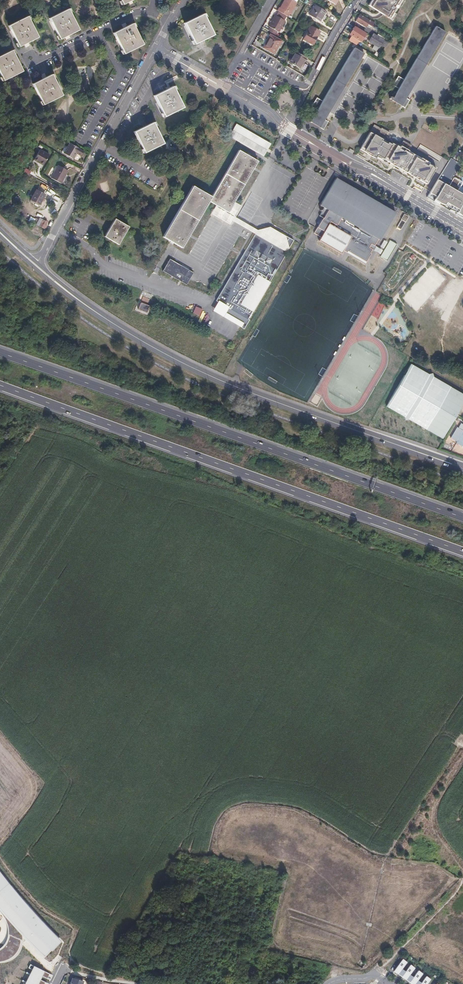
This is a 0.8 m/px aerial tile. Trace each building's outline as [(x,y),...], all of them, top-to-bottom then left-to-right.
[(288,17),(296,3),(291,0),(285,0),(280,8),(279,8),(277,11),(278,11),(286,16),(288,17)] [(369,6),(380,13),(390,19),(402,0),(372,0),(369,6)] [(315,6),(309,15),(319,22),(326,12),(315,6)] [(59,39),(64,37),(78,30),(67,9),(49,19),(59,39)] [(275,16),(284,20),(286,16),(278,11),(275,16)] [(194,44),(204,40),(213,35),(203,14),(184,24),(194,44)] [(268,31),(275,34),(277,31),(278,32),(284,21),(284,20),(275,16),(269,27),(270,28),(268,31)] [(371,27),(374,23),(370,21),(369,21),(362,16),(358,22),(366,28),(368,24),(371,27)] [(18,47),(27,42),(37,38),(26,17),(8,26),(18,47)] [(142,44),(141,41),(132,24),(114,33),(124,54),(143,45),(142,44)] [(401,106),(403,107),(405,108),(409,100),(406,98),(445,32),(435,26),(404,79),(398,76),(392,86),(398,89),(391,100),(401,106)] [(317,36),(317,37),(320,32),(310,27),(303,40),(313,44),(317,36)] [(350,41),(355,44),(358,40),(361,41),(366,34),(355,27),(350,35),(353,36),(350,41)] [(460,38),(449,32),(445,39),(456,45),(460,38)] [(374,34),(371,37),(386,46),(388,43),(374,34)] [(270,36),(263,48),(274,54),(280,41),(270,36)] [(385,48),(386,46),(371,37),(368,42),(374,45),(372,49),(376,51),(380,45),(385,48)] [(390,50),(395,54),(399,48),(394,44),(390,50)] [(325,120),(344,86),(364,54),(354,48),(322,101),(317,98),(311,107),(317,110),(310,122),(323,130),(328,122),(325,120)] [(0,56),(0,75),(3,81),(21,72),(11,51),(0,56)] [(306,58),(295,52),(289,62),(300,68),(306,58)] [(390,53),(384,62),(388,65),(394,55),(390,53)] [(51,75),(32,84),(43,105),(61,96),(51,75)] [(173,87),(168,89),(154,96),(164,117),(183,108),(173,87)] [(144,152),(163,143),(153,123),(134,132),(144,152)] [(238,123),(232,135),(265,155),(272,142),(238,123)] [(374,124),(356,155),(357,156),(389,174),(392,170),(409,181),(407,185),(410,187),(420,192),(435,166),(429,162),(430,161),(422,156),(420,157),(409,150),(412,145),(403,140),(401,143),(388,135),(390,133),(380,127),(374,124)] [(81,157),(84,152),(69,143),(63,153),(72,159),(76,154),(81,157)] [(39,150),(33,160),(42,165),(48,155),(39,150)] [(217,205),(229,212),(249,175),(253,168),(255,166),(258,161),(247,154),(240,150),(214,193),(213,195),(211,197),(209,201),(217,205)] [(454,178),(462,165),(451,159),(450,160),(437,180),(446,186),(448,187),(454,178)] [(57,166),(50,178),(60,184),(67,171),(57,166)] [(336,178),(320,205),(324,208),(319,216),(323,218),(322,220),(321,222),(316,230),(314,234),(321,238),(319,241),(340,254),(341,254),(343,250),(347,253),(348,251),(366,262),(371,254),(370,254),(372,250),(373,250),(375,246),(374,246),(378,240),(379,240),(395,213),(336,178)] [(457,191),(460,186),(457,185),(459,181),(454,178),(448,187),(457,191)] [(458,214),(462,205),(462,195),(457,191),(448,187),(446,186),(437,180),(429,194),(427,197),(430,199),(432,197),(438,202),(437,203),(445,208),(447,205),(451,208),(453,206),(459,209),(457,213),(456,213),(458,214)] [(209,201),(211,197),(203,192),(200,190),(192,186),(163,237),(168,240),(171,241),(174,243),(175,244),(181,248),(188,236),(189,234),(190,233),(209,201)] [(35,190),(30,200),(39,205),(44,195),(35,190)] [(404,214),(401,219),(401,220),(397,228),(401,230),(409,217),(404,214)] [(35,218),(32,223),(44,230),(46,226),(45,225),(47,222),(39,218),(38,220),(35,218)] [(110,227),(109,229),(105,237),(118,245),(129,227),(115,219),(111,225),(110,227)] [(405,242),(413,245),(416,236),(408,233),(405,242)] [(269,282),(276,270),(286,252),(255,234),(250,242),(244,254),(216,301),(230,309),(248,319),(252,311),(253,312),(270,282),(269,282)] [(387,261),(397,245),(390,241),(381,257),(380,257),(384,259),(387,261)] [(187,285),(190,279),(194,273),(170,259),(163,271),(187,285)] [(152,300),(143,297),(138,310),(146,313),(152,300)] [(193,313),(200,316),(202,309),(196,307),(194,311),(193,313)] [(428,373),(411,363),(386,406),(404,416),(405,420),(409,419),(442,438),(462,405),(462,394),(433,376),(433,372),(428,373)] [(61,941),(15,894),(0,873),(0,912),(6,919),(21,935),(44,957),(61,941)] [(7,925),(9,934),(21,940),(22,937),(21,935),(6,919),(7,925)] [(9,934),(7,942),(6,946),(0,950),(0,962),(1,962),(9,961),(15,956),(20,951),(22,945),(21,940),(9,934)] [(407,963),(402,960),(394,971),(398,974),(402,969),(407,963)] [(26,983),(38,983),(44,972),(31,965),(28,969),(32,970),(26,983)] [(410,975),(415,968),(410,965),(405,972),(402,977),(406,980),(410,975)] [(411,983),(415,983),(418,981),(422,974),(418,971),(413,978),(409,983),(411,983)]
